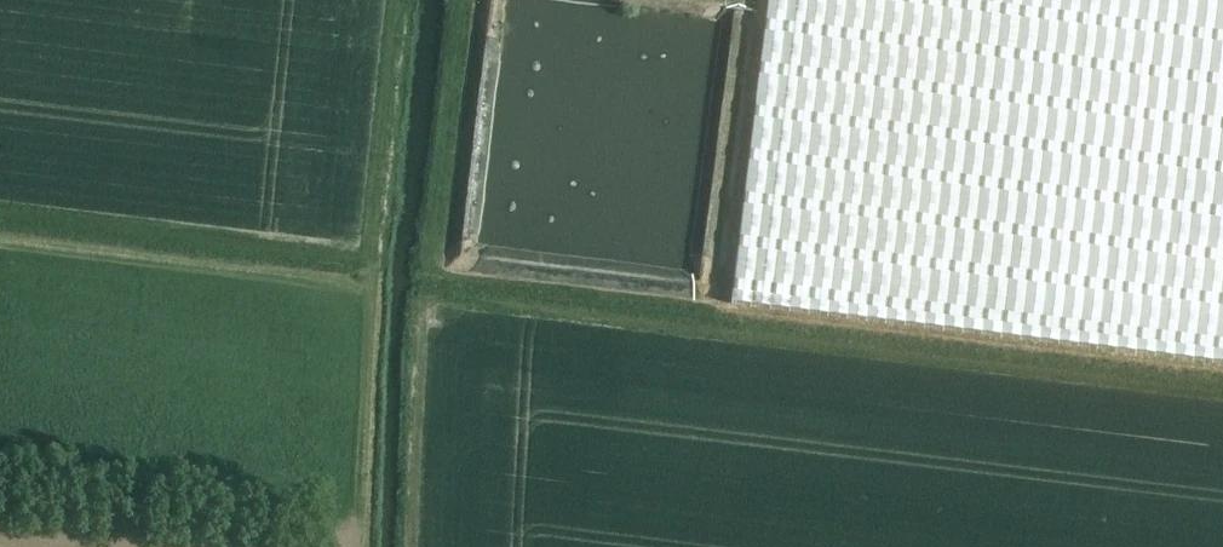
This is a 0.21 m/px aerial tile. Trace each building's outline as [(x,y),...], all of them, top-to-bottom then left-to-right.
[(730,303),(1222,363),(1222,0),(767,0),(765,20),(730,303)]
